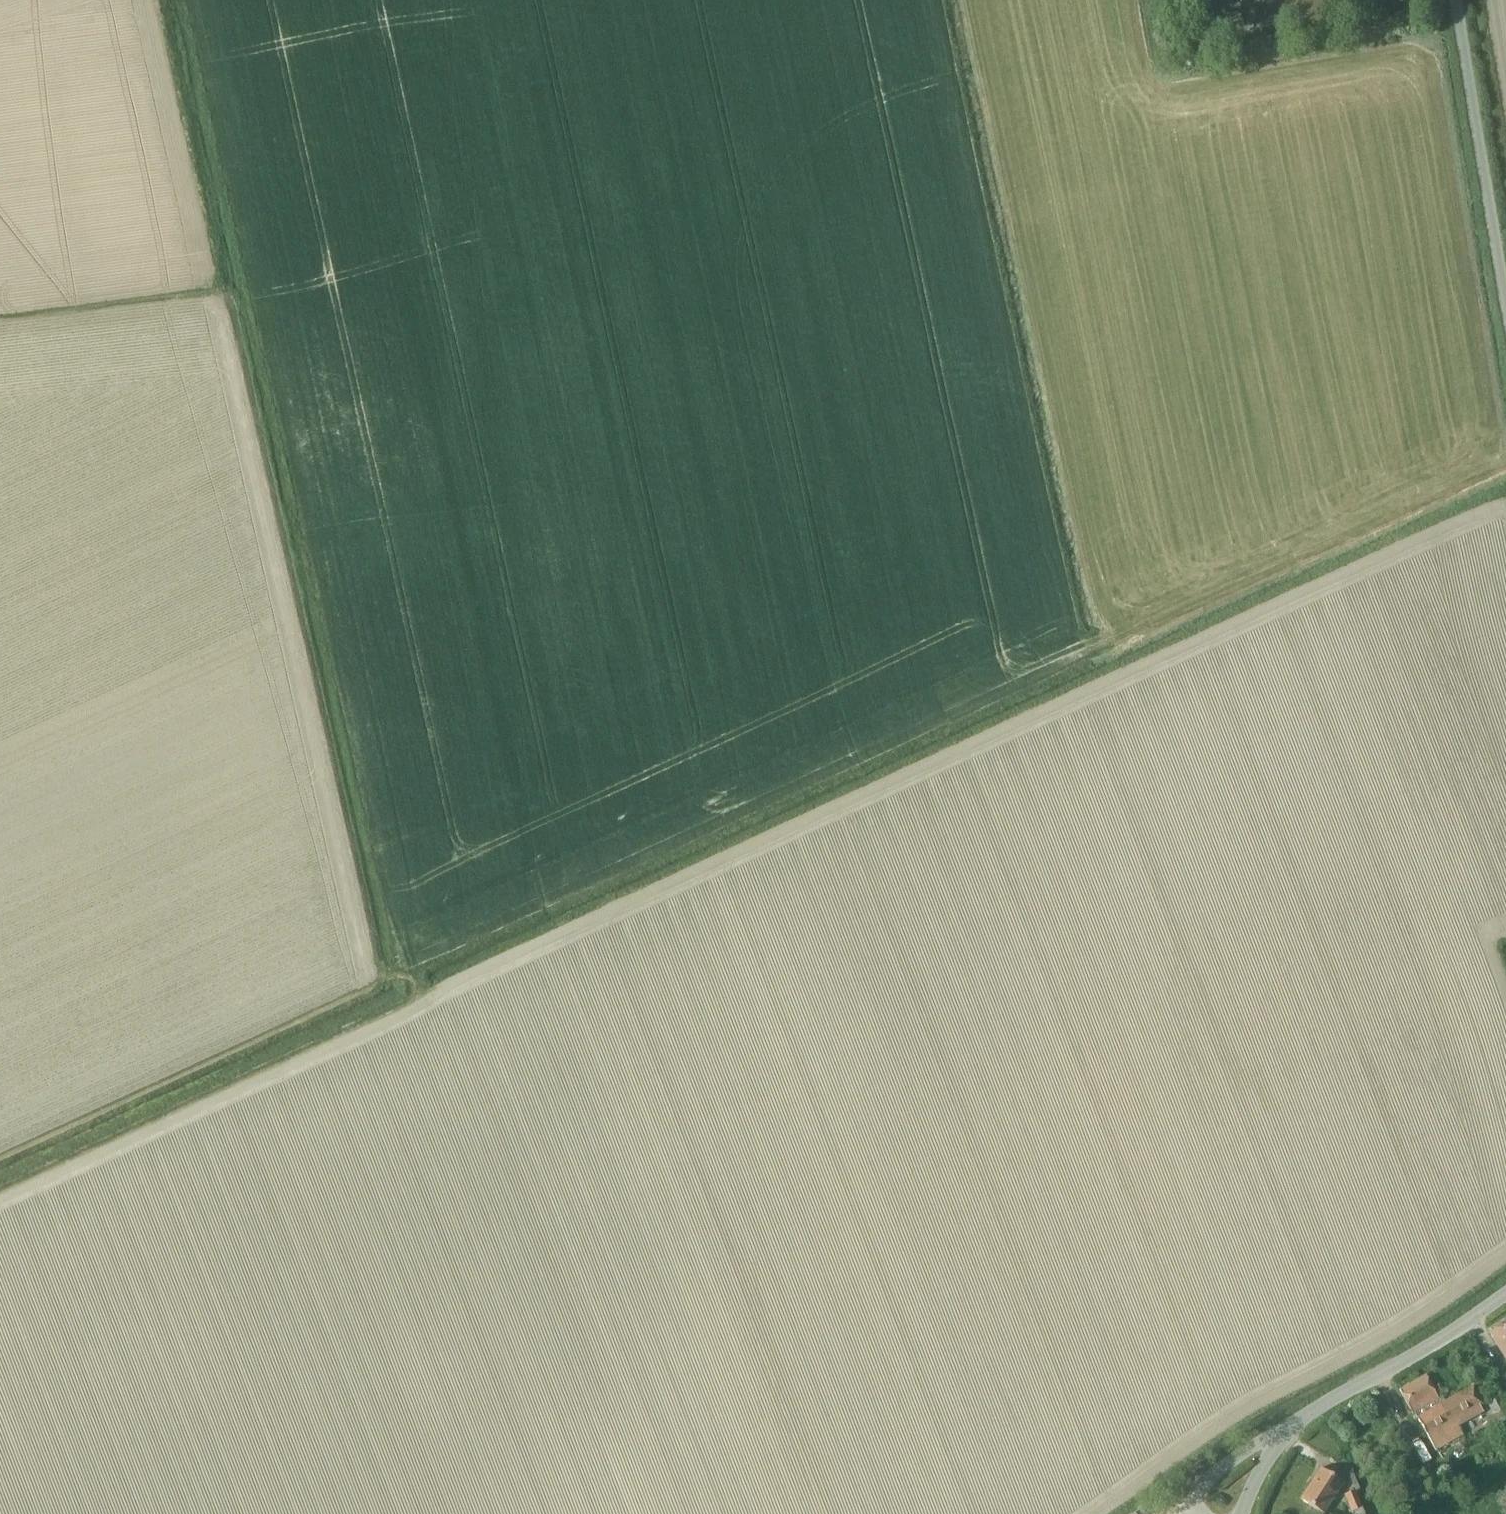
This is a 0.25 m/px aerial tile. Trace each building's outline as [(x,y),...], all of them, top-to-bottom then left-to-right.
[(1489,1332),(1505,1361),(1505,1321),(1489,1332)] [(1437,1399),(1425,1375),(1398,1390),(1411,1414),(1413,1413),(1434,1450),(1462,1434),(1454,1420),(1482,1405),(1471,1386),(1444,1401),(1441,1397),(1437,1399)] [(1343,1478),(1320,1464),(1301,1496),(1325,1510),(1343,1478)] [(1362,1504),(1356,1488),(1345,1492),(1351,1508),(1362,1504)]
